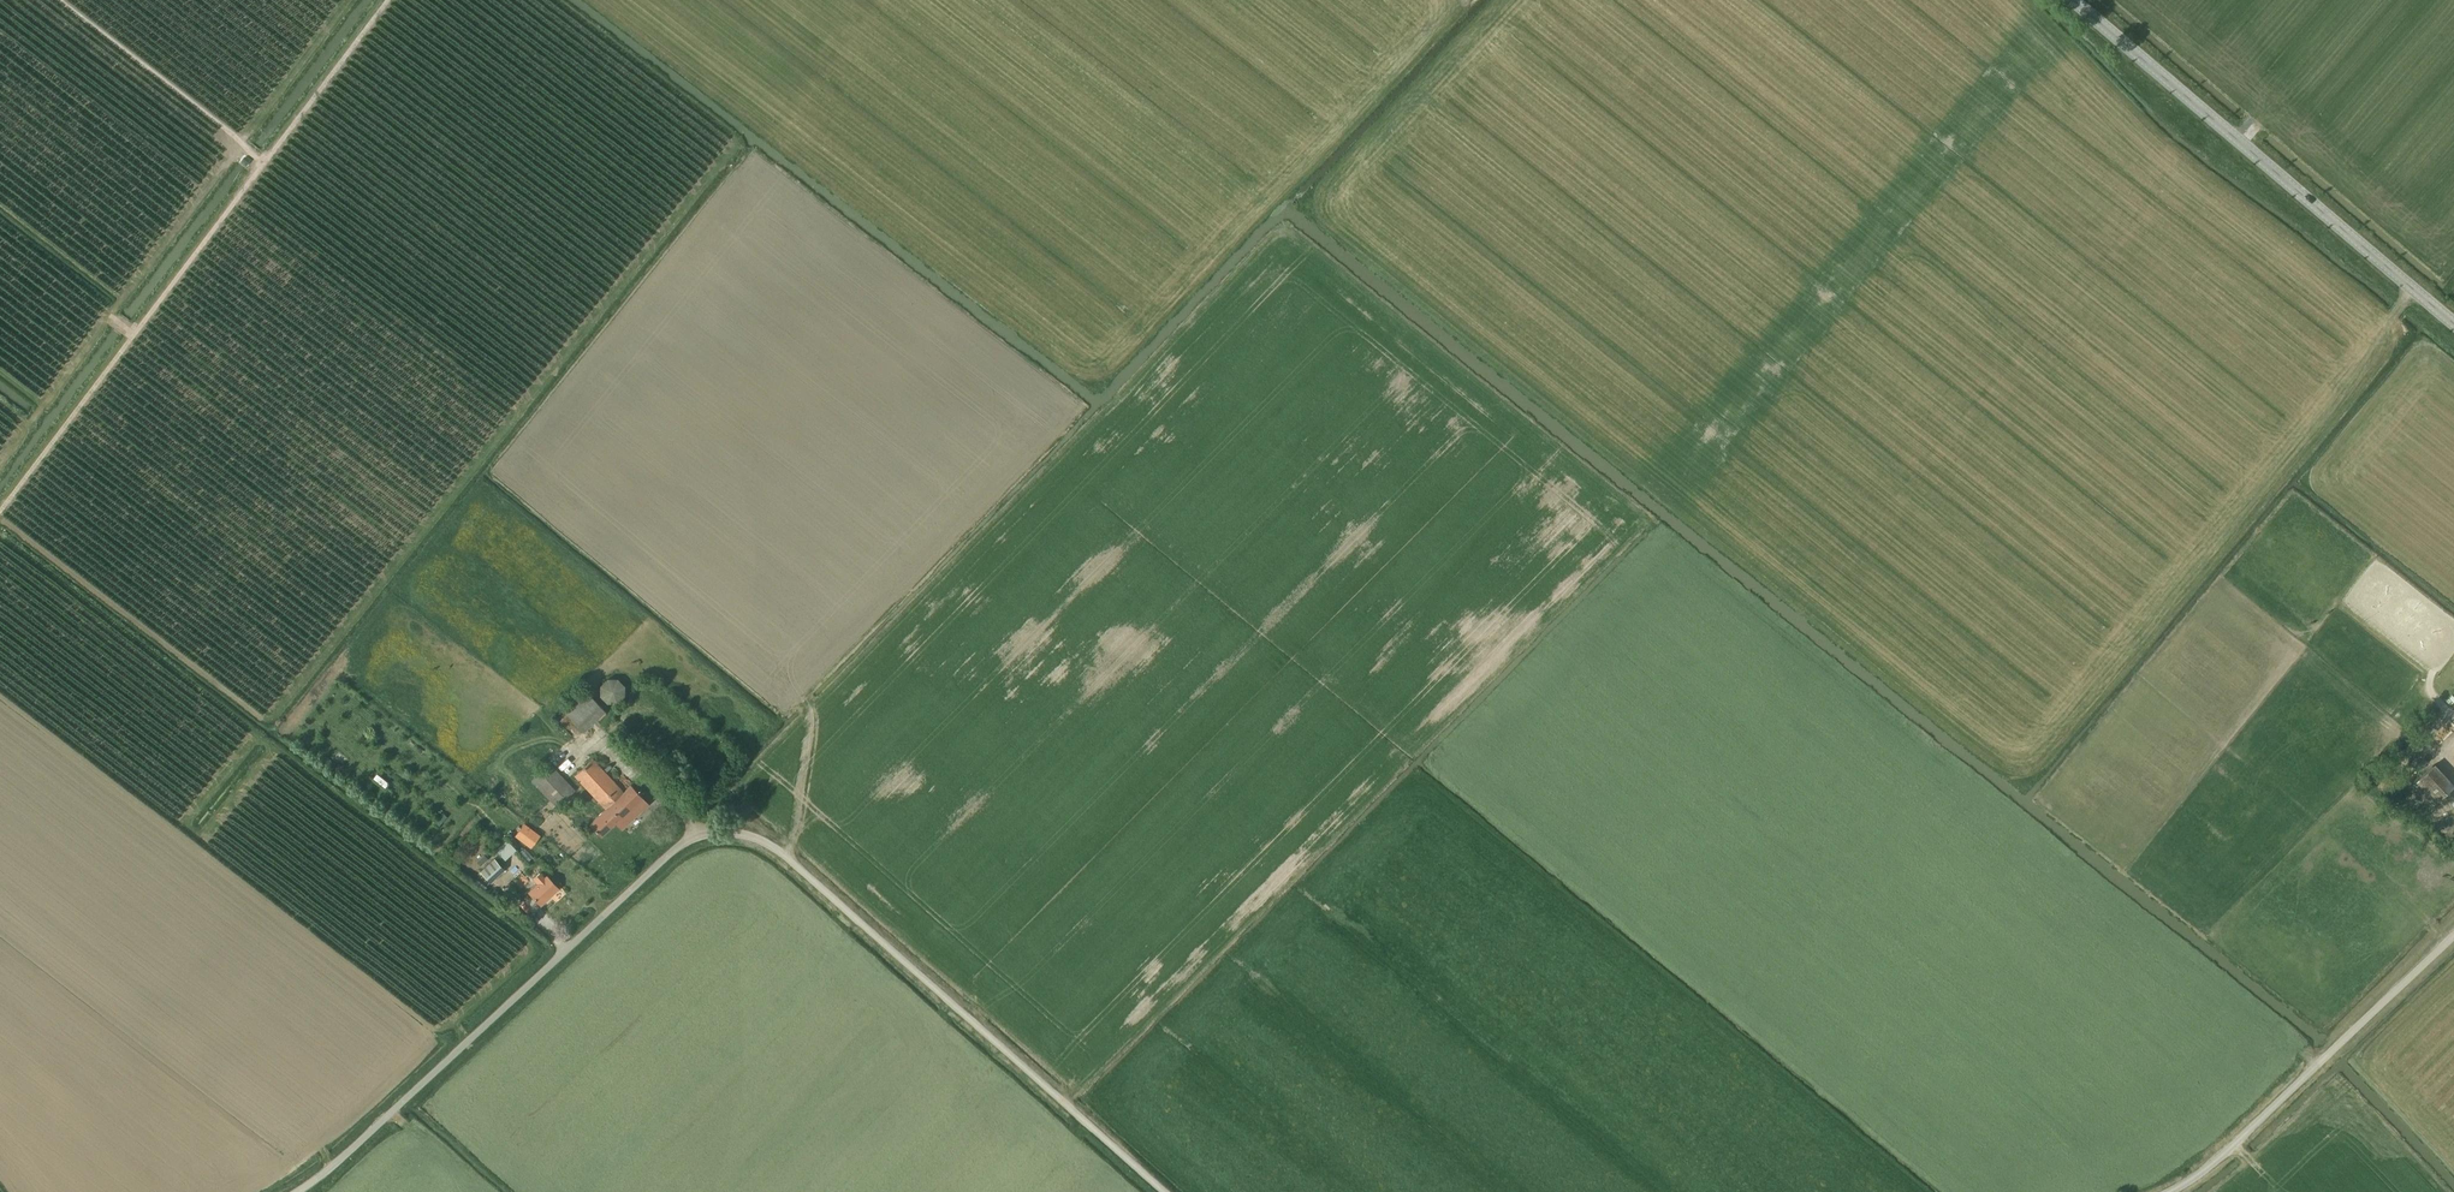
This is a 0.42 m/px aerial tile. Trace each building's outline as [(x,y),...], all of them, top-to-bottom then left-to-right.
[(618,678),(607,678),(600,685),(600,696),(607,703),(617,703),(625,696),(625,686),(618,678)] [(606,711),(585,690),(564,710),(584,732),(606,711)] [(624,792),(592,758),(574,776),(606,809),(590,823),(601,835),(620,817),(626,824),(648,803),(631,785),(624,792)] [(576,790),(550,762),(531,780),(557,808),(576,790)] [(2453,787),(2432,765),(2414,784),(2434,805),(2453,787)] [(379,772),(376,779),(390,786),(393,780),(379,772)] [(526,825),(516,836),(531,849),(540,838),(526,825)] [(505,838),(493,850),(502,860),(514,849),(505,838)] [(533,856),(524,848),(520,852),(528,861),(533,856)] [(485,856),(477,862),(481,867),(489,860),(485,856)] [(505,870),(495,858),(480,871),(491,883),(505,870)] [(545,877),(540,872),(534,878),(538,884),(529,892),(540,905),(558,888),(547,876),(545,877)]
